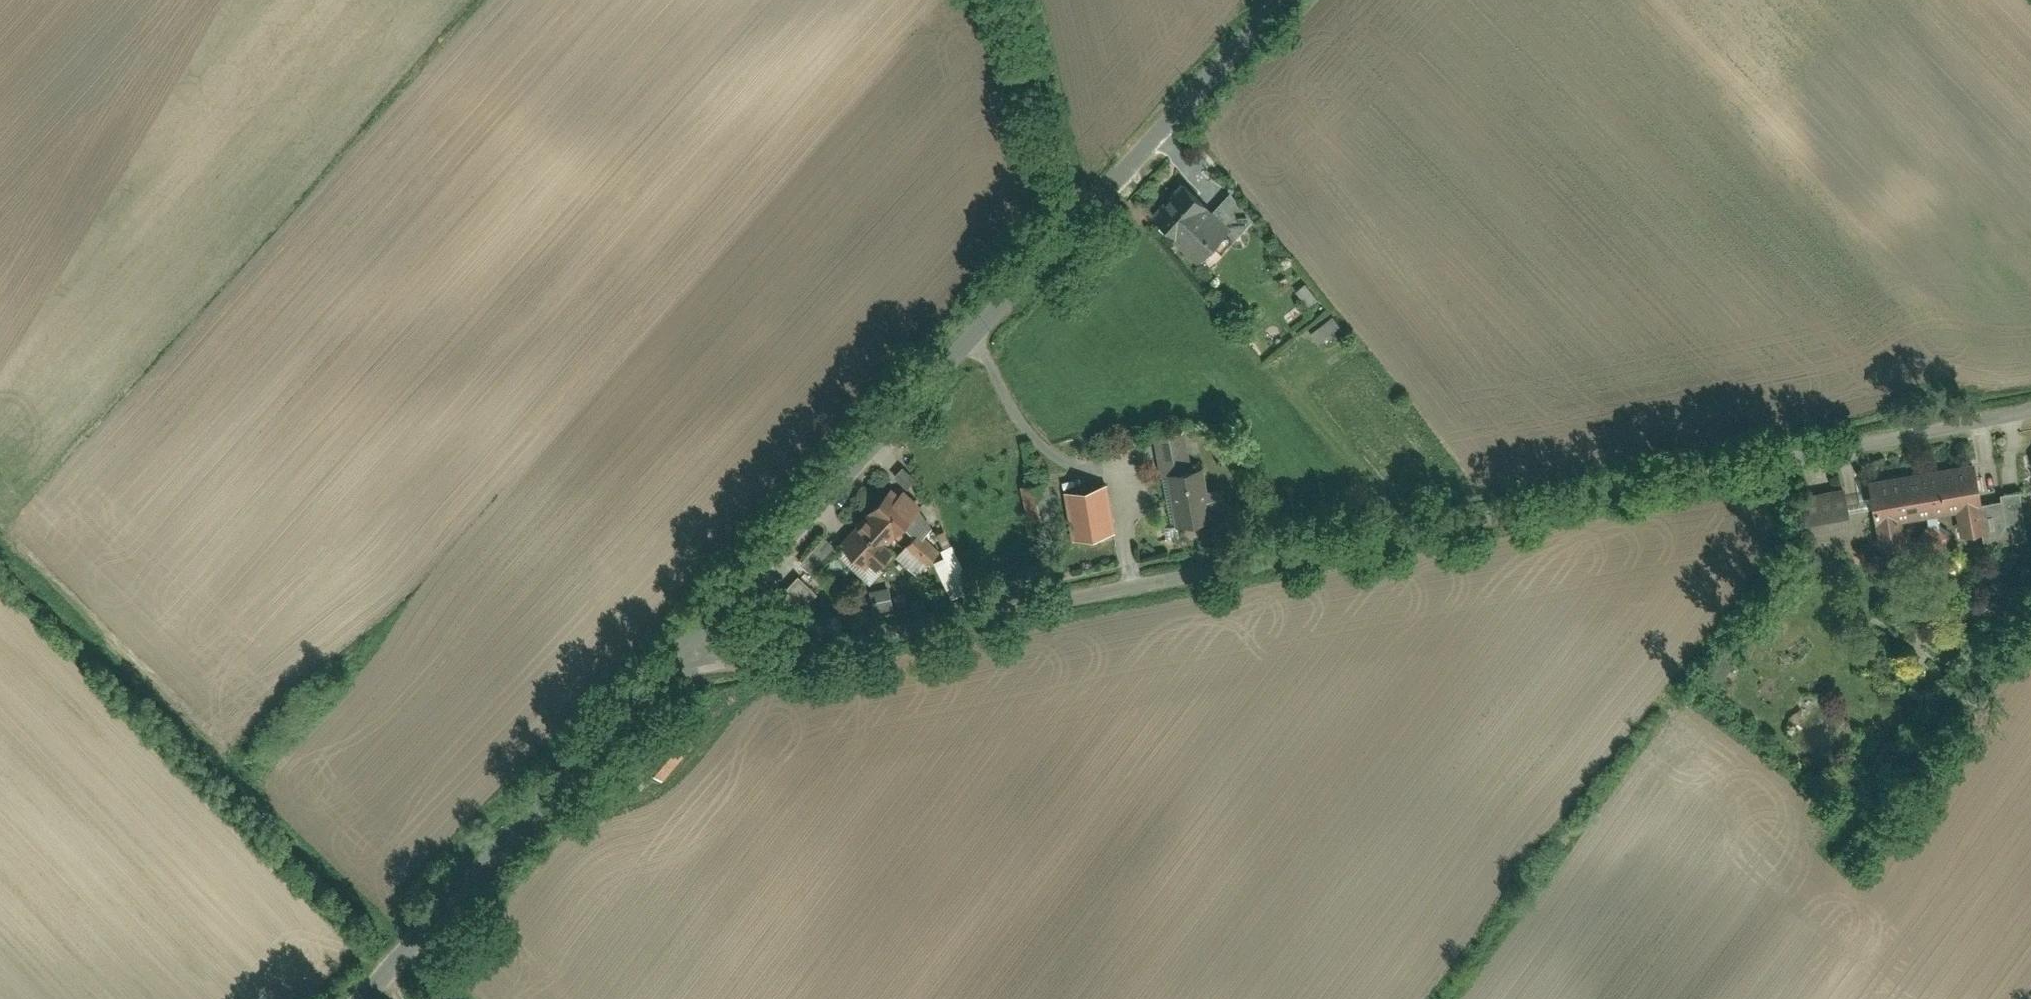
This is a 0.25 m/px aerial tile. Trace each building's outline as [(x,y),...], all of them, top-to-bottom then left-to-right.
[(1191,187),(1162,215),(1187,239),(1215,211),(1191,187)] [(1239,234),(1263,210),(1242,189),(1218,213),(1235,230),(1239,234)] [(1215,211),(1187,239),(1207,259),(1235,230),(1218,213),(1215,211)] [(1320,341),(1343,326),(1336,316),(1313,331),(1320,341)] [(1184,432),(1156,437),(1163,475),(1164,474),(1191,469),(1184,432)] [(1972,465),(1872,482),(1883,546),(1904,542),(1900,518),(1959,508),(1963,532),(1983,529),(1979,504),(1972,465)] [(1191,469),(1164,474),(1172,521),(1178,523),(1178,524),(1181,523),(1183,536),(1200,533),(1197,520),(1212,517),(1210,504),(1222,502),(1220,490),(1207,492),(1203,467),(1191,469)] [(1055,478),(1029,483),(1036,518),(1063,513),(1055,478)] [(860,527),(846,543),(874,566),(879,560),(887,567),(903,549),(895,542),(905,530),(907,532),(923,512),(921,510),(925,506),(897,483),(877,506),(881,509),(863,530),(860,527)] [(1112,483),(1072,490),(1081,539),(1120,532),(1112,483)] [(1852,489),(1812,495),(1818,531),(1857,525),(1852,489)] [(1986,545),(2026,538),(2020,491),(2001,494),(2002,501),(1979,504),(1983,529),(1986,545)] [(923,530),(911,544),(932,561),(944,548),(923,530)] [(978,593),(958,544),(944,549),(949,560),(940,563),(952,593),(965,588),(968,597),(978,593)] [(823,593),(803,575),(792,587),(813,605),(823,593)] [(698,741),(679,726),(645,768),(664,783),(698,741)]
